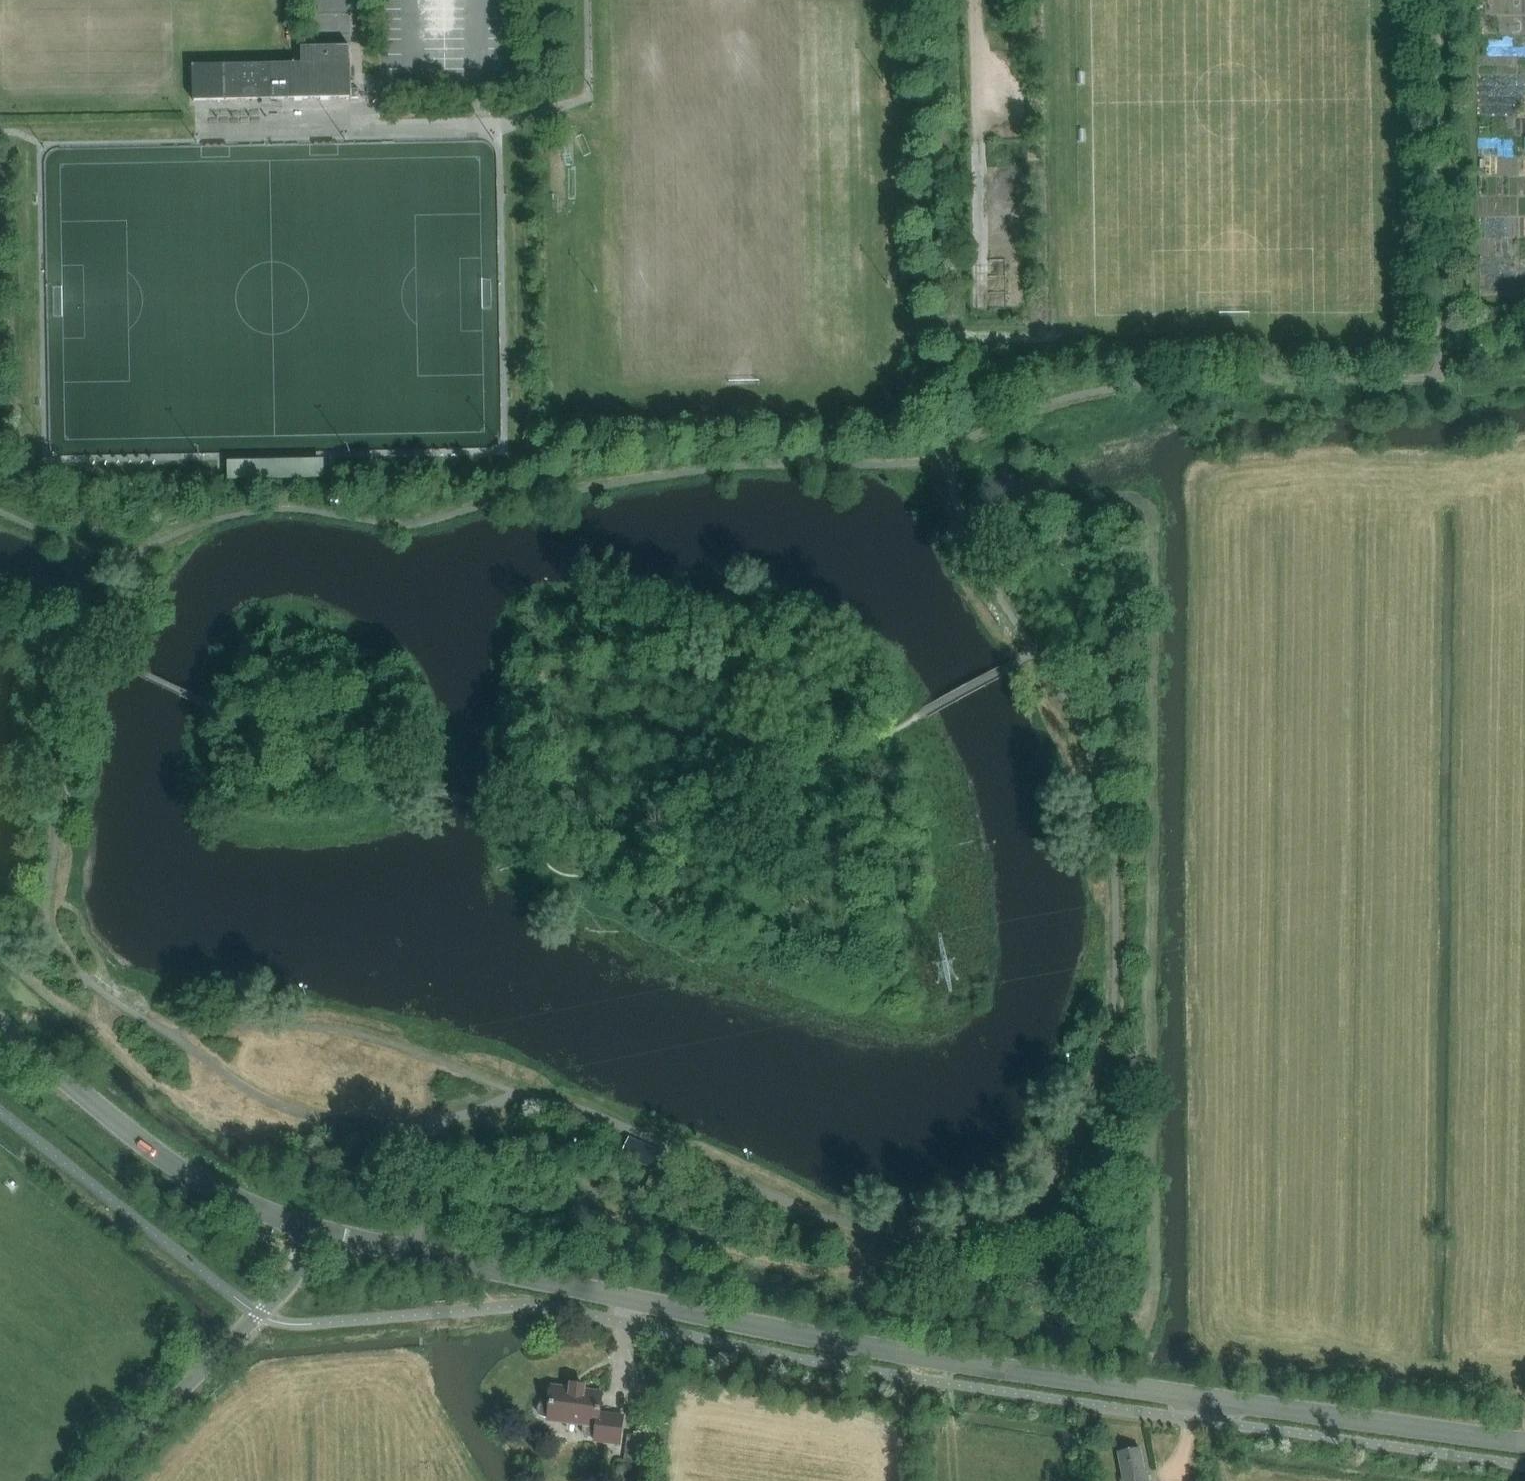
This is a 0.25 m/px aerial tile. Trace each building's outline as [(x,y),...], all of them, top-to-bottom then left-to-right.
[(192,101),(349,97),(358,97),(357,89),(350,90),(349,46),(305,47),(301,47),(301,64),(192,66),(192,101)] [(322,478),(322,461),(226,463),(226,480),(322,478)] [(656,1171),(664,1153),(629,1137),(621,1155),(652,1169),(656,1171)] [(496,1183),(488,1181),(487,1189),(495,1190),(496,1183)] [(545,1420),(583,1426),(582,1433),(584,1436),(592,1437),(591,1442),(616,1445),(620,1417),(597,1413),(600,1393),(582,1390),(582,1386),(569,1384),(568,1388),(550,1385),(548,1401),(544,1401),(540,1401),(536,1404),(535,1408),(535,1411),(538,1415),(542,1416),(546,1417),(545,1420)] [(651,1437),(627,1434),(623,1463),(647,1466),(651,1437)] [(1146,1469),(1144,1470),(1140,1448),(1117,1452),(1122,1479),(1120,1480),(1148,1480),(1146,1469)]
